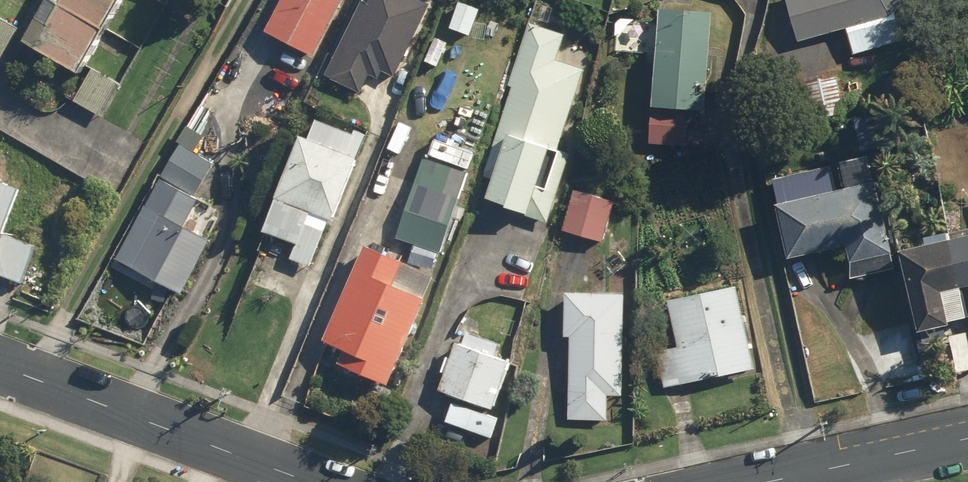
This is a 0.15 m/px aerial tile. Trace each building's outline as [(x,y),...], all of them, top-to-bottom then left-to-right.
[(102,29),(141,50),(164,7),(151,0),(45,0),(19,47),(75,78),(102,29)] [(262,33),(312,59),(343,0),(280,0),(262,33)] [(393,80),(429,9),(410,0),(363,0),(323,78),(358,96),(368,77),(376,81),(380,73),(393,80)] [(794,42),(845,30),(852,56),(901,43),(894,18),(913,0),(784,0),(794,42)] [(703,113),(709,13),(656,10),(655,26),(616,24),(614,51),(653,54),(650,110),(703,113)] [(0,18),(0,60),(18,28),(0,18)] [(490,179),(481,203),(532,221),(545,226),(569,153),(556,149),(582,71),(554,61),(563,36),(527,25),(506,88),(511,90),(481,176),(490,179)] [(121,85),(91,68),(71,103),(102,120),(121,85)] [(824,102),(828,119),(843,116),(835,78),(800,85),(805,106),(824,102)] [(646,116),(645,145),(684,146),(685,117),(646,116)] [(363,137),(350,131),(348,135),(314,121),(306,141),(297,137),(258,233),(293,248),(287,262),(309,271),(363,137)] [(194,198),(213,166),(192,154),(202,138),(187,128),(158,176),(194,198)] [(474,155),(433,140),(389,257),(430,273),(474,155)] [(770,206),(783,262),(839,249),(843,265),(889,254),(873,183),(835,192),(829,167),(770,181),(776,205),(770,206)] [(17,190),(0,184),(0,236),(17,190)] [(613,201),(574,191),(562,233),(601,244),(613,201)] [(208,243),(142,207),(113,260),(179,296),(208,243)] [(945,329),(944,325),(966,320),(960,293),(967,291),(967,230),(918,241),(920,249),(894,255),(912,337),(945,329)] [(20,286),(34,249),(0,236),(0,278),(20,286)] [(341,354),(335,367),(385,388),(430,279),(361,250),(321,346),(341,354)] [(674,350),(655,354),(663,391),(751,372),(733,290),(664,306),(674,350)] [(623,297),(609,296),(570,295),(563,294),(561,340),(568,340),(565,420),(604,421),(605,398),(619,399),(623,297)] [(509,364),(454,343),(436,392),(491,413),(509,364)] [(497,417),(451,402),(444,426),(465,433),(459,453),(491,464),(500,439),(491,436),(497,417)]
